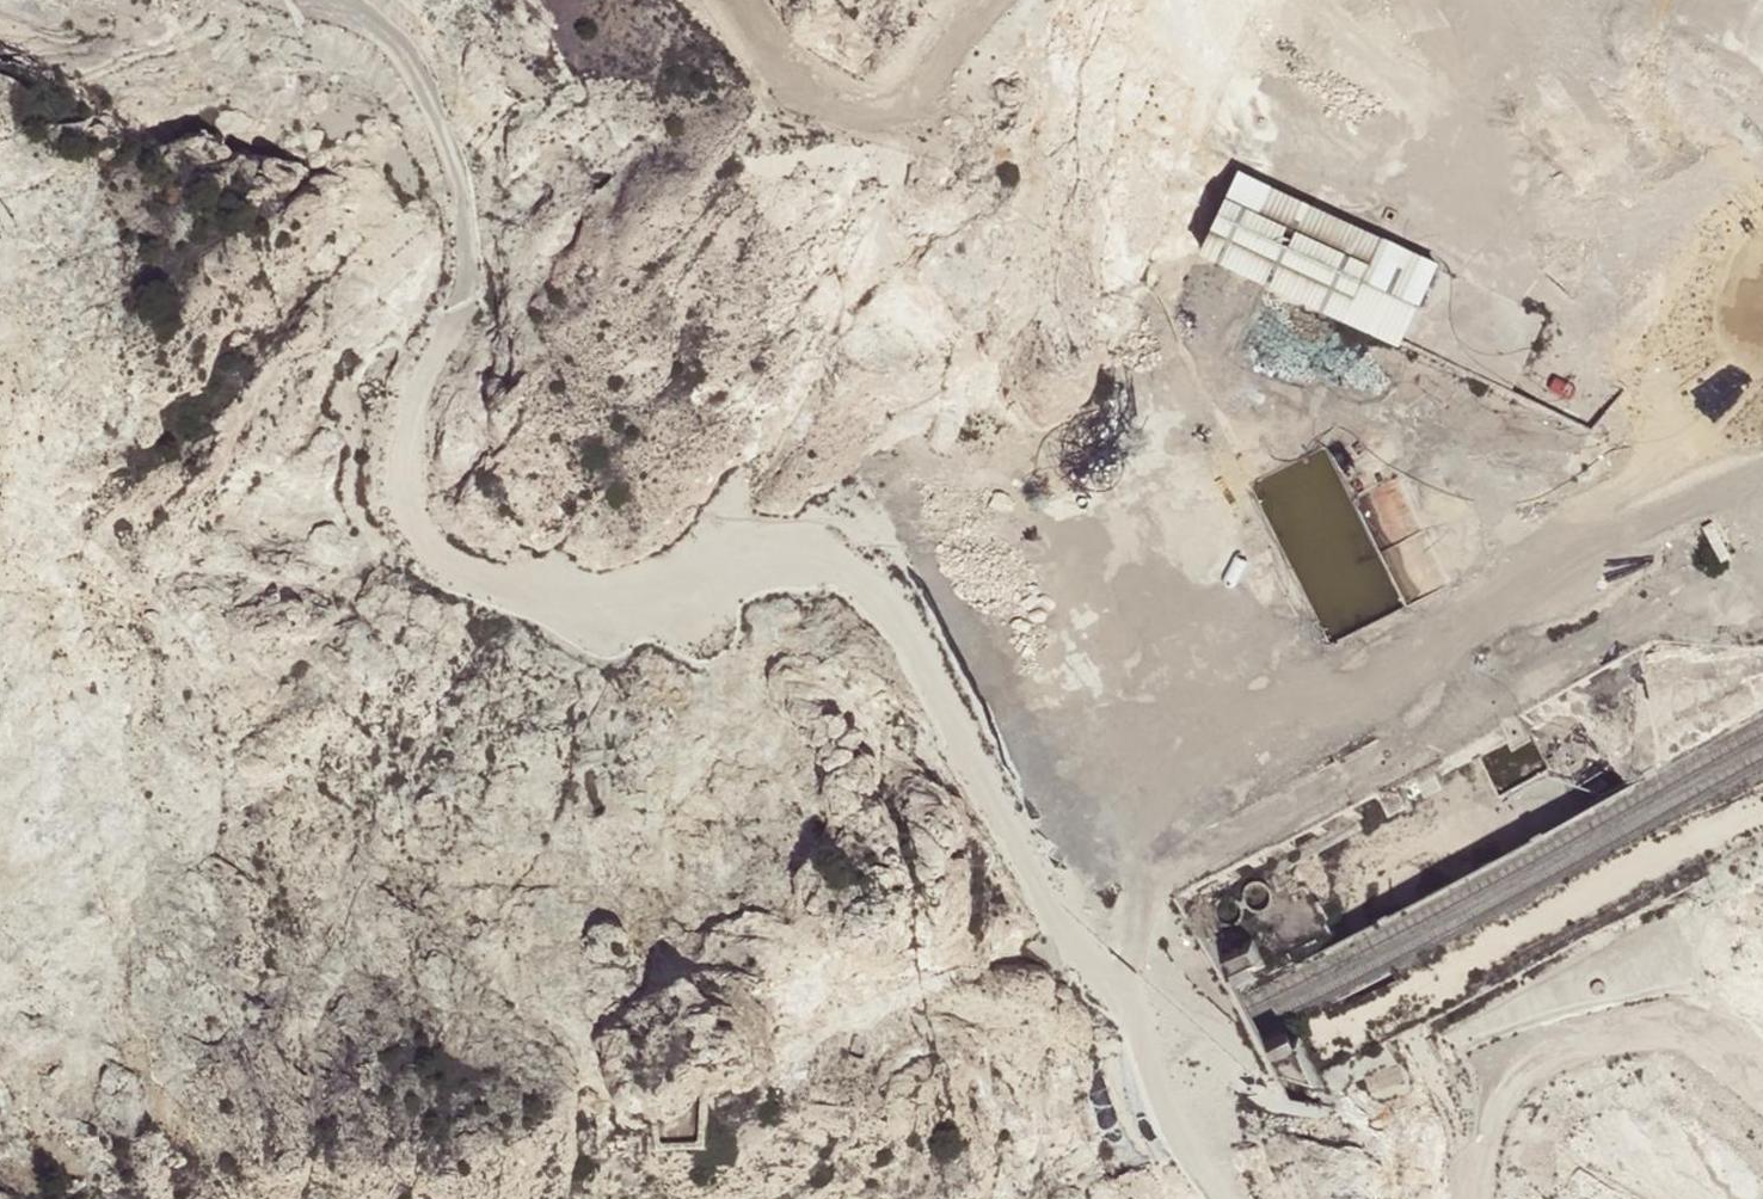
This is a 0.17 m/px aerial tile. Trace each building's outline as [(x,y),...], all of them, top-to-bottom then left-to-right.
[(1236,176),(1200,258),(1403,352),(1439,271),(1318,214),(1236,176)] [(1516,713),(1512,715),(1503,720),(1514,740),(1525,734),(1516,713)] [(1433,753),(1428,756),(1442,781),(1448,779),(1436,755),(1433,753)] [(1442,781),(1428,756),(1410,766),(1424,789),(1442,781)] [(1392,776),(1374,785),(1387,809),(1405,800),(1392,776)] [(1267,909),(1272,901),(1271,893),(1267,886),(1259,882),(1250,883),(1247,885),(1242,892),(1241,900),(1244,908),(1251,913),(1260,913),(1267,909)] [(1238,925),(1242,918),(1242,916),(1241,907),(1235,901),(1227,898),(1219,900),(1216,902),(1211,908),(1210,917),(1214,925),(1222,929),(1230,929),(1238,925)]
